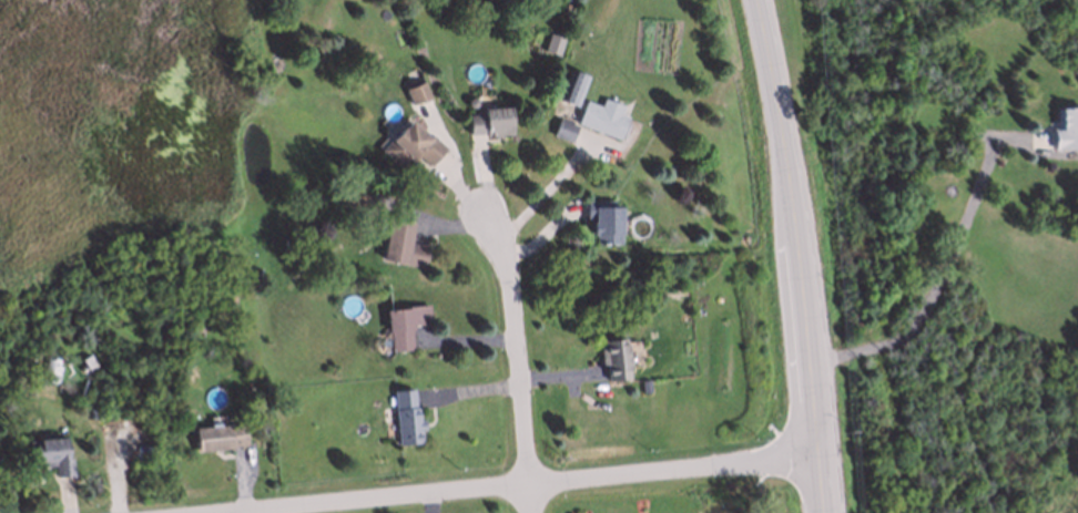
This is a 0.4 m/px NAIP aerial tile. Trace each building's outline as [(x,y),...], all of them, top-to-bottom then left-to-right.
[(566,13),(556,11),(558,1),(568,3),(566,13)] [(556,53),(541,48),(547,31),(561,37),(556,53)] [(573,105),(555,98),(567,66),(586,74),(573,105)] [(410,104),(403,89),(421,80),(429,95),(410,104)] [(467,95),(471,95),(474,98),(474,102),(471,105),(467,105),(465,103),(465,99),(467,95)] [(616,138),(573,122),(582,99),(598,105),(601,96),(621,104),(618,113),(624,115),(616,138)] [(484,135),(482,131),(467,132),(465,113),(480,112),(480,109),(507,106),(509,133),(484,135)] [(1056,107),(1077,106),(1077,151),(1052,151),(1052,127),(1056,127),(1056,107)] [(396,166),(378,148),(407,119),(426,137),(430,133),(445,147),(428,165),(417,154),(411,161),(405,156),(396,166)] [(567,141),(550,133),(557,119),(573,126),(567,141)] [(614,246),(594,245),(594,235),(588,235),(588,220),(582,219),(583,196),(610,197),(610,205),(617,205),(614,246)] [(423,264),(378,257),(384,218),(408,222),(406,242),(425,244),(423,264)] [(387,351),(382,307),(426,304),(428,321),(405,324),(407,349),(387,351)] [(606,381),(602,362),(600,363),(596,340),(622,337),(629,377),(606,381)] [(640,392),(638,379),(647,378),(649,391),(640,392)] [(397,444),(391,389),(411,388),(413,407),(416,406),(420,442),(397,444)] [(192,447),(190,427),(243,423),(245,443),(192,447)] [(53,474),(52,464),(29,466),(27,440),(67,437),(69,473),(53,474)]
